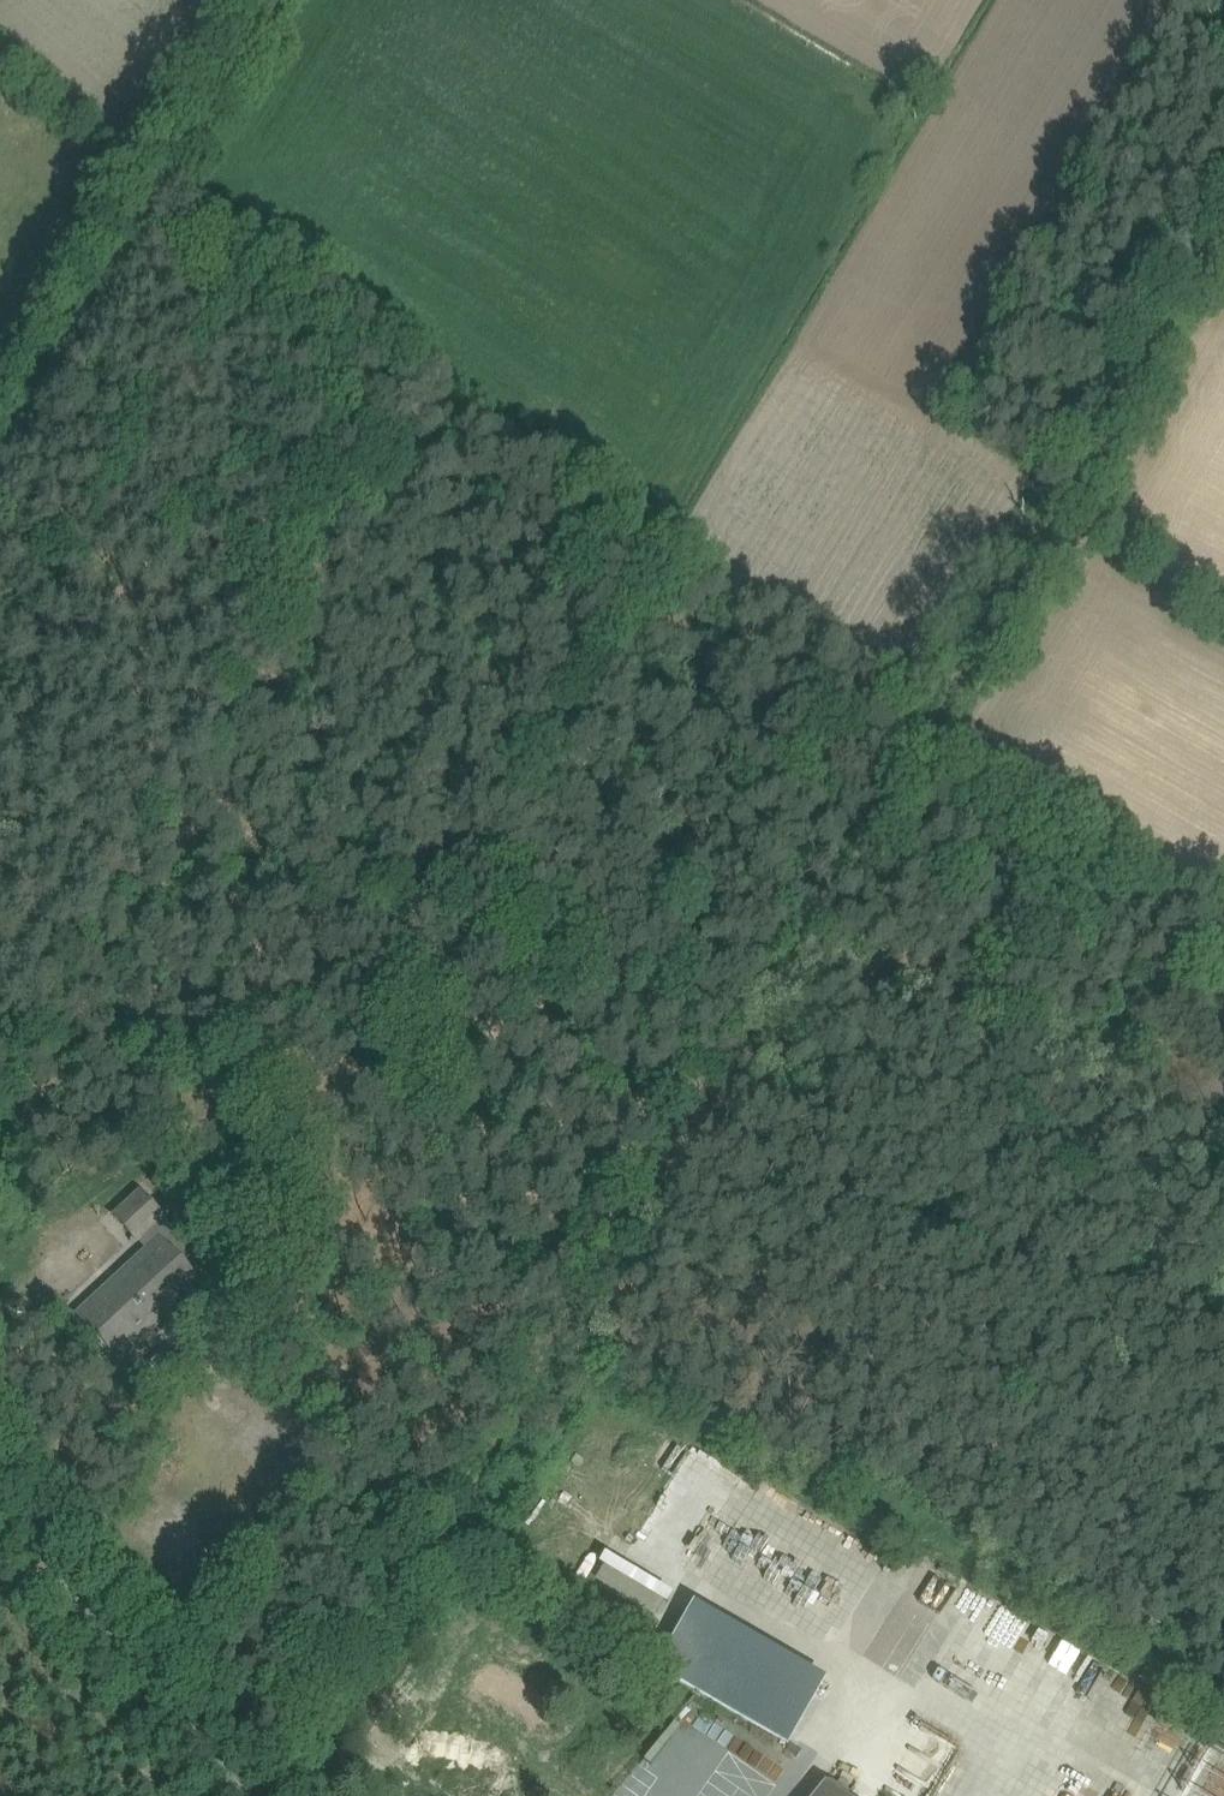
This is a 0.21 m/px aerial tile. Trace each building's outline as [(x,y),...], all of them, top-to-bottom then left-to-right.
[(147,1250),(78,1315),(119,1359),(201,1283),(186,1268),(201,1254),(141,1191),(114,1216),(137,1240),(138,1239),(147,1250)] [(159,1350),(147,1362),(155,1370),(167,1358),(159,1350)] [(718,1577),(756,1510),(728,1495),(691,1562),(718,1577)] [(826,1667),(692,1588),(652,1658),(785,1736),(826,1667)] [(1178,1795),(1223,1795),(1223,1767),(1202,1754),(1178,1795)] [(849,1793),(828,1781),(828,1783),(827,1782),(816,1795),(848,1795),(849,1793)]
